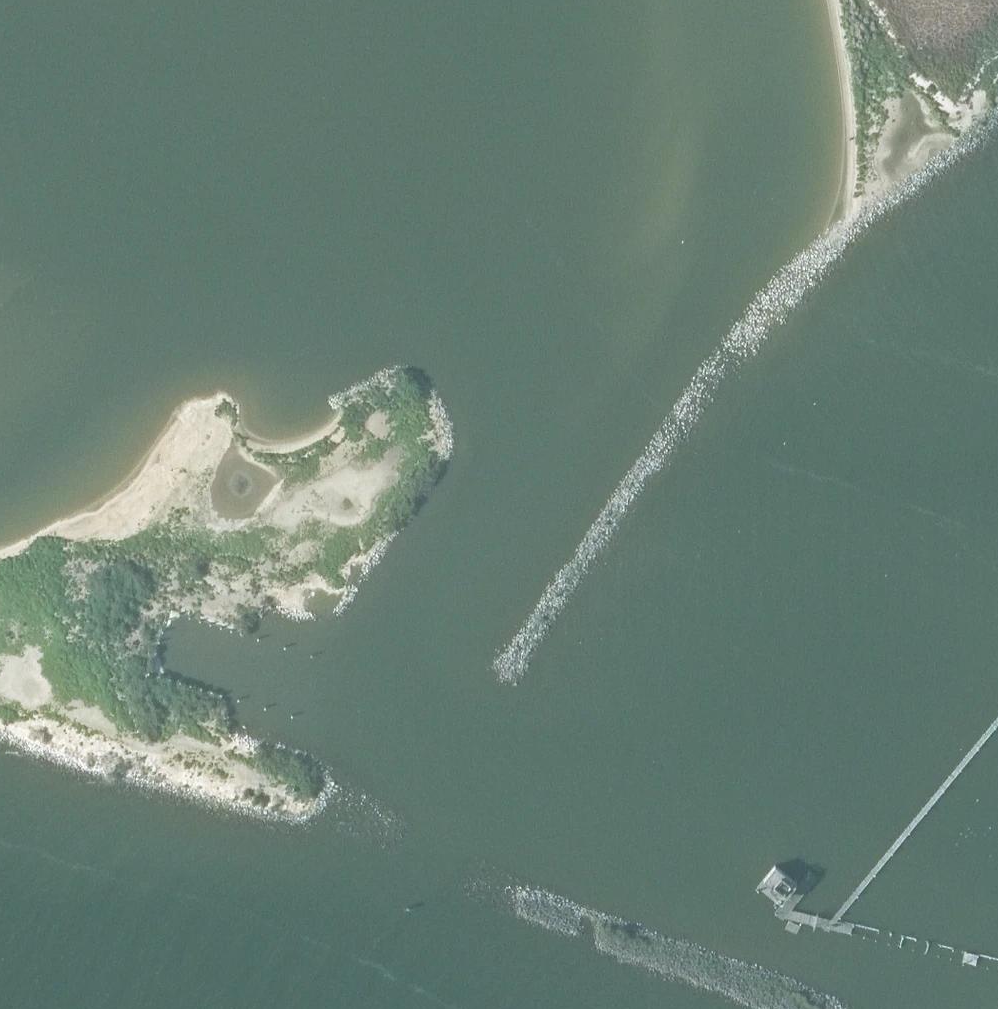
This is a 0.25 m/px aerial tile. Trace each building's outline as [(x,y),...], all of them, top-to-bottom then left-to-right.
[(792,882),(772,867),(756,889),(776,904),(778,902),(792,882)]
